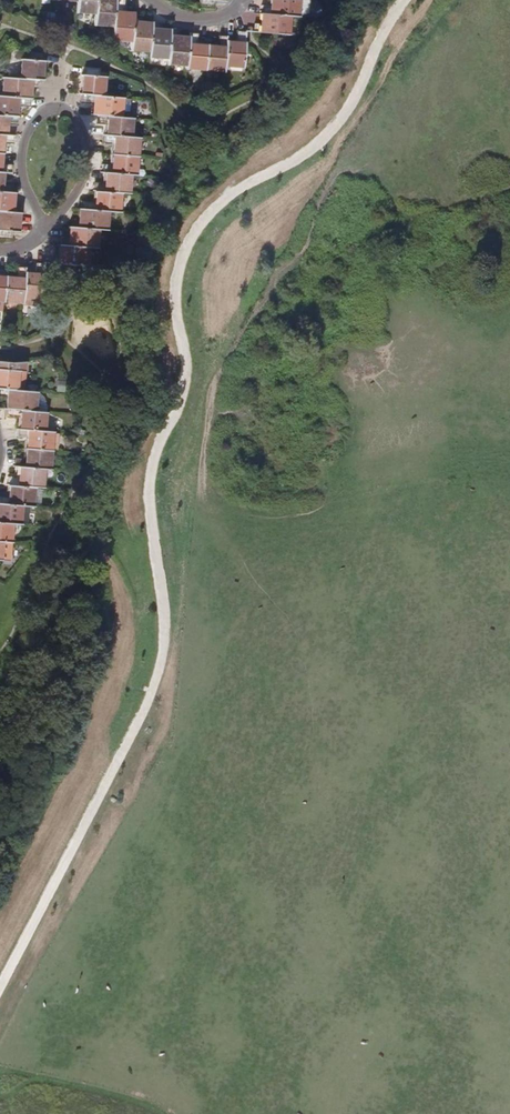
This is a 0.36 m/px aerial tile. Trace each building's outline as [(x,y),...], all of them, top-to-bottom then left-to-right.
[(76,11),(95,12),(96,0),(77,0),(76,11)] [(95,12),(94,24),(113,25),(116,0),(96,0),(95,12)] [(113,25),(112,39),(131,41),(133,21),(133,14),(123,13),(124,0),(116,0),(113,25)] [(220,0),(200,0),(199,8),(214,9),(215,1),(220,1),(220,0)] [(310,0),(272,0),(271,6),(262,5),(261,13),(263,13),(289,15),(298,16),(309,13),(310,0)] [(255,23),(254,32),(273,33),(288,34),(289,15),(263,13),(262,24),(255,23)] [(141,22),(133,21),(131,41),(130,49),(149,50),(151,23),(141,22)] [(149,56),(169,58),(171,36),(171,31),(159,30),(160,22),(152,21),(151,23),(149,50),(149,56)] [(237,43),(226,42),(226,47),(224,65),(244,66),(244,58),(247,31),(238,30),(237,43)] [(196,45),(197,32),(189,32),(189,37),(187,65),(186,68),(205,69),(207,46),(196,45)] [(178,37),(171,36),(169,58),(168,63),(187,65),(189,37),(178,37)] [(218,47),(226,47),(226,42),(226,37),(219,36),(218,47)] [(226,47),(218,47),(207,46),(205,69),(224,70),(224,65),(226,47)] [(41,80),(43,52),(27,51),(16,50),(16,58),(22,58),(21,78),(31,79),(38,80),(41,80)] [(85,67),(83,94),(95,95),(103,96),(105,73),(99,73),(100,68),(85,67)] [(31,87),(31,79),(21,78),(4,77),(2,96),(30,98),(31,87)] [(95,104),(95,95),(83,94),(82,94),(81,103),(95,104)] [(95,95),(95,104),(94,115),(98,115),(120,117),(122,97),(103,96),(95,95)] [(31,98),(30,98),(2,96),(0,96),(0,115),(16,116),(17,105),(30,106),(31,98)] [(19,116),(16,116),(0,115),(0,134),(6,134),(7,125),(18,125),(19,116)] [(108,124),(107,135),(130,137),(132,118),(120,117),(98,115),(98,123),(108,124)] [(2,153),(2,143),(14,143),(14,135),(6,134),(0,134),(0,153),(2,153)] [(115,144),(114,154),(137,156),(139,138),(130,137),(107,135),(104,135),(104,143),(115,144)] [(3,172),(11,172),(11,165),(1,164),(2,153),(0,153),(0,172),(3,172)] [(102,165),(102,172),(107,173),(130,174),(136,175),(137,156),(114,154),(113,166),(102,165)] [(12,192),(13,184),(2,183),(3,172),(0,172),(0,191),(12,192)] [(95,183),(94,191),(97,191),(120,193),(128,194),(130,174),(107,173),(106,184),(95,183)] [(19,212),(20,204),(12,204),(13,192),(12,192),(0,191),(0,211),(19,212)] [(81,202),(80,209),(107,211),(118,212),(120,193),(97,191),(96,202),(82,201),(81,202)] [(80,220),(79,228),(97,229),(106,230),(107,211),(80,209),(80,220)] [(19,212),(0,211),(0,238),(12,239),(12,231),(17,231),(19,212)] [(63,237),(62,245),(88,247),(96,248),(97,229),(79,228),(72,227),(70,227),(70,238),(63,237)] [(86,266),(88,247),(62,245),(61,245),(60,256),(53,256),(53,264),(67,265),(67,273),(74,279),(76,266),(86,266)] [(36,274),(25,273),(22,302),(22,304),(41,305),(42,294),(48,295),(49,287),(43,287),(45,264),(36,263),(36,274)] [(17,279),(6,278),(4,300),(22,302),(25,273),(25,268),(17,267),(17,279)] [(0,362),(0,389),(23,391),(25,360),(13,362),(0,362)] [(36,392),(23,391),(0,389),(0,397),(8,398),(7,409),(34,411),(36,392)] [(44,431),(45,412),(34,411),(7,409),(6,417),(22,418),(21,430),(44,431)] [(57,451),(58,433),(44,431),(21,430),(18,429),(17,437),(28,438),(27,449),(50,451),(57,451)] [(49,469),(50,451),(27,449),(26,459),(15,459),(15,466),(21,467),(43,469),(49,469)] [(20,478),(19,486),(33,487),(42,488),(43,469),(21,467),(20,478)] [(19,486),(20,478),(8,477),(7,485),(11,485),(19,486)] [(33,487),(19,486),(11,485),(10,496),(0,495),(0,503),(21,505),(32,506),(32,503),(36,504),(40,501),(41,492),(39,490),(33,490),(33,487)] [(21,505),(0,503),(0,522),(11,523),(19,524),(21,505)] [(1,541),(10,542),(11,523),(0,522),(0,541),(1,541)]
